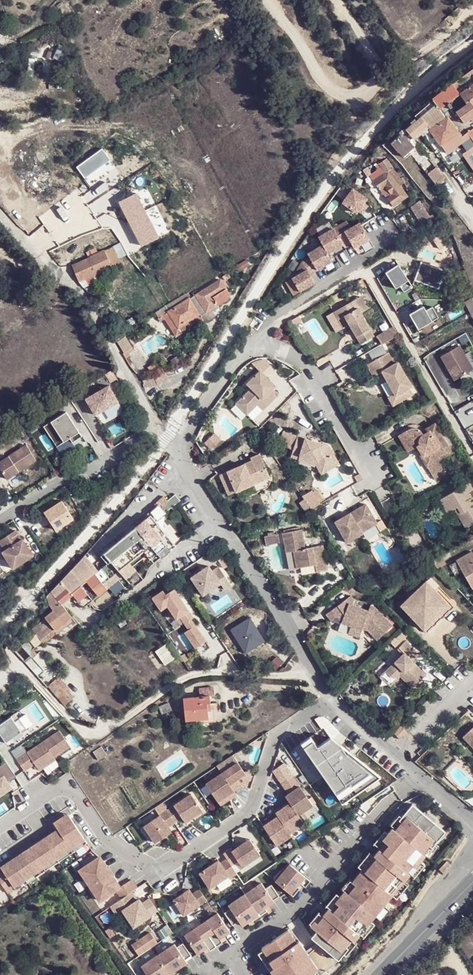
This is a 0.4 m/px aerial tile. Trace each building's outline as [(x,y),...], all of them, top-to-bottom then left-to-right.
[(459,94),(465,103),(470,100),(472,104),(472,84),(459,94)] [(441,108),(447,118),(450,116),(456,113),(448,101),(447,99),(442,102),(444,106),(441,108)] [(397,148),(408,139),(429,124),(421,114),(405,126),(407,129),(391,141),(397,148)] [(450,116),(447,118),(431,129),(440,142),(441,141),(458,130),(450,116)] [(444,147),(463,134),(460,128),(458,130),(441,141),(444,147)] [(416,150),(408,139),(397,148),(405,158),(416,150)] [(114,161),(109,151),(85,164),(90,173),(114,161)] [(383,166),(387,171),(390,169),(394,167),(386,156),(380,161),(383,166)] [(373,173),(368,166),(363,170),(368,177),(371,175),(373,173)] [(387,171),(383,166),(379,169),(373,173),(371,175),(375,180),(387,171)] [(390,169),(387,171),(375,180),(382,190),(388,186),(392,193),(387,197),(394,206),(408,196),(390,169)] [(388,186),(382,190),(387,197),(392,193),(388,186)] [(368,200),(354,189),(343,203),(352,210),(357,214),(368,200)] [(144,212),(143,209),(140,202),(125,210),(130,219),(144,212)] [(352,210),(343,203),(340,208),(348,214),(352,210)] [(150,204),(143,209),(144,212),(146,214),(154,211),(150,204)] [(424,228),(437,221),(433,215),(428,218),(422,208),(416,212),(424,228)] [(152,227),(146,214),(144,212),(130,219),(137,234),(147,229),(152,227)] [(346,223),(333,230),(337,238),(350,230),(346,223)] [(350,230),(337,238),(342,247),(344,249),(351,245),(353,250),(359,247),(369,241),(359,225),(350,230)] [(147,229),(137,234),(143,246),(154,242),(147,229)] [(333,230),(318,239),(322,247),(327,255),(333,252),(342,247),(337,238),(333,230)] [(121,241),(107,249),(116,266),(123,262),(120,257),(128,253),(121,241)] [(369,241),(359,247),(362,251),(371,246),(369,241)] [(87,252),(90,258),(99,253),(96,247),(87,252)] [(302,264),(309,276),(323,269),(332,263),(327,255),(322,247),(307,256),(309,259),(302,264)] [(342,247),(333,252),(336,257),(345,251),(344,249),(342,247)] [(81,282),(86,289),(100,282),(96,275),(116,266),(107,249),(99,253),(90,258),(73,266),(81,282)] [(332,263),(323,269),(325,272),(334,267),(332,263)] [(415,279),(438,289),(445,272),(422,263),(415,279)] [(309,276),(302,264),(296,273),(299,276),(292,281),(294,285),(299,294),(314,285),(309,276)] [(391,291),(406,284),(397,265),(382,272),(391,291)] [(221,280),(197,294),(207,312),(232,300),(221,280)] [(299,294),(294,285),(288,288),(293,297),(299,294)] [(331,315),(335,322),(344,318),(349,326),(358,345),(373,337),(361,314),(367,310),(361,298),(331,315)] [(199,315),(190,300),(167,312),(176,327),(199,315)] [(472,300),(462,305),(472,324),(472,301),(472,300)] [(416,331),(437,318),(429,304),(408,317),(416,331)] [(180,333),(202,320),(199,315),(176,327),(180,333)] [(344,318),(335,322),(340,331),(349,326),(344,318)] [(392,326),(375,336),(381,345),(398,336),(392,326)] [(123,339),(116,344),(122,355),(130,351),(123,339)] [(364,369),(371,382),(383,376),(393,396),(395,398),(410,390),(414,388),(400,363),(397,365),(389,353),(364,369)] [(469,365),(451,376),(464,400),(472,395),(472,372),(469,365)] [(280,399),(271,390),(269,392),(264,387),(269,382),(259,372),(248,381),(251,384),(255,389),(252,391),(239,404),(249,415),(258,408),(263,414),(280,399)] [(269,382),(264,387),(269,392),(271,390),(274,387),(269,382)] [(110,387),(84,401),(97,427),(123,414),(110,387)] [(395,398),(393,396),(385,400),(391,410),(414,398),(410,390),(395,398)] [(247,418),(249,415),(239,404),(236,406),(247,418)] [(65,415),(42,428),(51,444),(74,431),(65,415)] [(417,431),(403,439),(413,454),(415,452),(421,448),(427,458),(433,454),(438,461),(448,455),(435,430),(421,437),(417,431)] [(296,436),(288,460),(300,464),(302,458),(321,464),(327,474),(340,467),(332,452),(304,444),(305,440),(296,436)] [(413,454),(403,439),(397,442),(406,459),(413,454)] [(26,447),(0,464),(0,471),(7,481),(36,463),(26,447)] [(421,448),(415,452),(426,473),(451,459),(448,455),(438,461),(433,454),(427,458),(421,448)] [(222,478),(229,494),(236,491),(238,496),(264,486),(260,477),(269,473),(262,458),(253,462),(255,465),(222,478)] [(302,458),(300,464),(315,469),(321,478),(327,474),(321,464),(302,458)] [(260,477),(264,486),(272,482),(269,473),(260,477)] [(444,501),(452,514),(455,512),(458,511),(461,516),(459,518),(467,531),(472,528),(472,501),(470,495),(472,493),(469,487),(444,501)] [(301,497),(310,510),(319,504),(311,491),(301,497)] [(50,593),(47,597),(50,606),(52,609),(62,601),(63,602),(72,595),(83,608),(83,607),(85,609),(119,581),(115,577),(121,572),(126,579),(137,570),(130,561),(143,550),(150,559),(157,554),(161,559),(177,546),(157,522),(167,513),(166,512),(182,499),(177,493),(168,501),(164,496),(158,502),(158,503),(152,508),(154,510),(149,514),(151,516),(104,556),(109,563),(99,572),(85,555),(69,572),(59,584),(50,593)] [(444,501),(440,503),(448,516),(452,514),(444,501)] [(62,503),(44,514),(55,531),(73,521),(62,503)] [(346,545),(362,536),(361,535),(359,531),(375,523),(366,507),(335,524),(346,545)] [(359,531),(361,535),(377,527),(375,523),(359,531)] [(0,541),(0,546),(4,552),(1,554),(12,570),(32,557),(22,541),(21,541),(14,532),(0,541)] [(300,534),(279,536),(283,559),(292,557),(294,574),(313,571),(314,576),(326,574),(321,550),(304,552),(300,534)] [(207,549),(211,555),(221,548),(217,543),(207,549)] [(227,557),(219,562),(224,570),(232,566),(227,557)] [(454,563),(471,594),(472,593),(472,559),(469,561),(466,557),(454,563)] [(210,568),(192,580),(204,597),(222,585),(226,592),(232,587),(220,569),(213,573),(210,568)] [(424,633),(441,616),(426,601),(430,597),(422,589),(409,602),(410,604),(403,612),(424,633)] [(195,619),(175,590),(167,596),(164,592),(154,599),(162,611),(169,607),(178,620),(181,618),(190,631),(186,634),(197,650),(207,643),(192,621),(195,619)] [(344,626),(356,630),(363,632),(375,644),(391,631),(371,607),(365,615),(349,606),(354,601),(347,596),(325,616),(331,622),(337,616),(342,621),(340,624),(344,626)] [(65,606),(63,602),(62,601),(52,609),(53,611),(62,623),(72,615),(65,606)] [(62,623),(53,611),(46,619),(50,624),(22,645),(29,651),(32,648),(56,628),(62,623)] [(441,616),(424,633),(428,637),(447,618),(443,614),(441,616)] [(72,615),(62,623),(56,628),(60,634),(77,622),(72,615)] [(265,645),(250,621),(230,634),(246,658),(265,645)] [(351,638),(356,630),(344,626),(339,633),(351,638)] [(55,650),(70,641),(65,634),(51,643),(55,650)] [(400,656),(384,670),(394,680),(398,677),(408,686),(421,673),(409,660),(415,656),(402,643),(396,651),(400,656)] [(155,652),(165,665),(176,657),(167,644),(155,652)] [(384,670),(376,680),(385,690),(394,680),(384,670)] [(57,678),(44,688),(47,692),(55,701),(68,691),(57,678)] [(200,688),(200,697),(210,696),(215,696),(214,687),(200,688)] [(208,705),(211,704),(210,696),(200,697),(182,699),(183,720),(208,718),(208,705)] [(0,724),(0,745),(3,743),(4,744),(25,730),(18,720),(13,723),(9,718),(0,724)] [(398,739),(408,731),(402,723),(392,731),(398,739)] [(463,737),(472,749),(472,727),(463,737)] [(58,732),(15,761),(23,772),(33,765),(38,772),(54,761),(52,758),(69,748),(58,732)] [(318,746),(312,737),(303,744),(344,804),(381,777),(332,737),(318,746)] [(100,745),(90,753),(97,763),(107,756),(100,745)] [(237,762),(221,773),(233,791),(240,786),(235,779),(244,773),(237,762)] [(5,763),(0,767),(0,796),(10,789),(6,784),(15,778),(5,763)] [(233,791),(221,773),(205,784),(217,801),(226,795),(229,799),(236,794),(233,791)] [(310,805),(290,776),(279,784),(283,791),(288,788),(290,791),(286,794),(282,796),(286,801),(287,803),(296,815),(310,805)] [(165,810),(173,822),(181,817),(188,812),(191,816),(201,810),(189,793),(165,810)] [(226,795),(217,801),(220,805),(229,799),(226,795)] [(272,811),(275,817),(288,834),(302,824),(296,815),(287,803),(280,808),(279,806),(272,811)] [(446,833),(413,805),(408,811),(399,821),(402,823),(395,831),(393,829),(388,834),(383,840),(385,843),(379,850),(374,856),(368,863),(370,864),(364,872),(362,871),(352,882),(351,883),(355,886),(348,895),(344,891),(343,893),(339,897),(334,903),(338,906),(332,913),(328,909),(322,916),(323,917),(317,924),(314,922),(310,926),(310,927),(315,932),(313,935),(320,946),(339,961),(344,955),(348,949),(346,947),(352,940),(354,942),(359,936),(357,934),(364,925),(366,927),(371,922),(375,917),(384,906),(392,896),(398,890),(396,888),(402,880),(404,882),(410,875),(407,873),(413,866),(416,868),(421,862),(426,856),(423,854),(429,846),(432,849),(436,844),(446,833)] [(393,829),(395,831),(402,823),(399,821),(408,811),(404,808),(389,826),(393,829)] [(173,822),(165,810),(143,826),(154,843),(170,832),(166,827),(173,822)] [(181,817),(184,822),(191,816),(188,812),(181,817)] [(275,817),(261,827),(275,846),(289,836),(275,817)] [(0,873),(0,885),(6,894),(13,889),(15,892),(44,872),(42,870),(70,851),(72,853),(85,844),(69,819),(55,828),(58,832),(55,833),(57,836),(0,873)] [(373,845),(379,850),(385,843),(383,840),(388,834),(385,831),(373,845)] [(228,849),(221,853),(224,857),(224,858),(229,865),(236,860),(239,866),(258,854),(248,839),(230,851),(228,849)] [(440,848),(436,844),(432,849),(429,846),(423,854),(426,856),(430,859),(440,848)] [(362,871),(364,872),(370,864),(368,863),(374,856),(369,853),(358,867),(362,871)] [(130,891),(134,888),(128,880),(117,887),(97,857),(77,870),(97,900),(113,889),(119,898),(130,891)] [(234,873),(224,858),(218,863),(217,862),(211,867),(209,865),(197,872),(211,892),(229,880),(227,877),(234,873)] [(443,871),(450,862),(445,858),(438,867),(443,871)] [(414,879),(425,865),(421,862),(416,868),(413,866),(407,873),(410,875),(414,879)] [(272,881),(292,898),(298,890),(296,888),(298,885),(303,889),(309,883),(288,866),(283,871),(281,870),(272,881)] [(349,879),(340,890),(343,893),(344,891),(348,895),(355,886),(351,883),(352,882),(349,879)] [(398,890),(392,896),(397,900),(408,885),(404,882),(402,880),(396,888),(398,890)] [(260,884),(243,895),(258,917),(265,912),(263,909),(272,903),(272,901),(278,898),(270,886),(264,890),(260,884)] [(186,888),(170,898),(180,913),(196,903),(186,888)] [(119,898),(108,905),(114,914),(121,910),(131,926),(148,915),(140,902),(137,898),(135,899),(130,891),(119,898)] [(335,894),(325,907),(328,909),(332,913),(338,906),(334,903),(339,897),(335,894)] [(250,922),(258,917),(243,895),(227,906),(229,909),(223,914),(231,926),(237,922),(240,927),(249,920),(250,922)] [(140,902),(148,915),(155,910),(147,897),(140,902)] [(375,917),(380,922),(389,911),(384,906),(375,917)] [(317,924),(323,917),(322,916),(318,912),(308,924),(310,926),(314,922),(317,924)] [(216,914),(199,925),(214,947),(221,943),(218,939),(228,932),(216,914)] [(359,936),(364,939),(375,926),(371,922),(366,927),(364,925),(357,934),(359,936)] [(214,947),(199,925),(183,936),(195,954),(205,947),(208,951),(214,947)] [(137,953),(156,940),(148,928),(129,942),(137,953)] [(315,971),(317,970),(298,941),(295,943),(287,930),(260,948),(262,950),(269,961),(268,961),(272,968),(269,971),(272,974),(309,974),(315,971)] [(344,955),(346,957),(357,944),(354,942),(352,940),(346,947),(348,949),(344,955)] [(169,974),(174,974),(178,972),(175,969),(185,962),(183,960),(189,956),(181,943),(175,947),(172,944),(156,955),(168,973),(169,974)] [(269,961),(262,950),(256,954),(268,971),(269,971),(272,968),(268,961),(269,961)] [(156,955),(139,966),(145,974),(166,974),(168,973),(156,955)]
